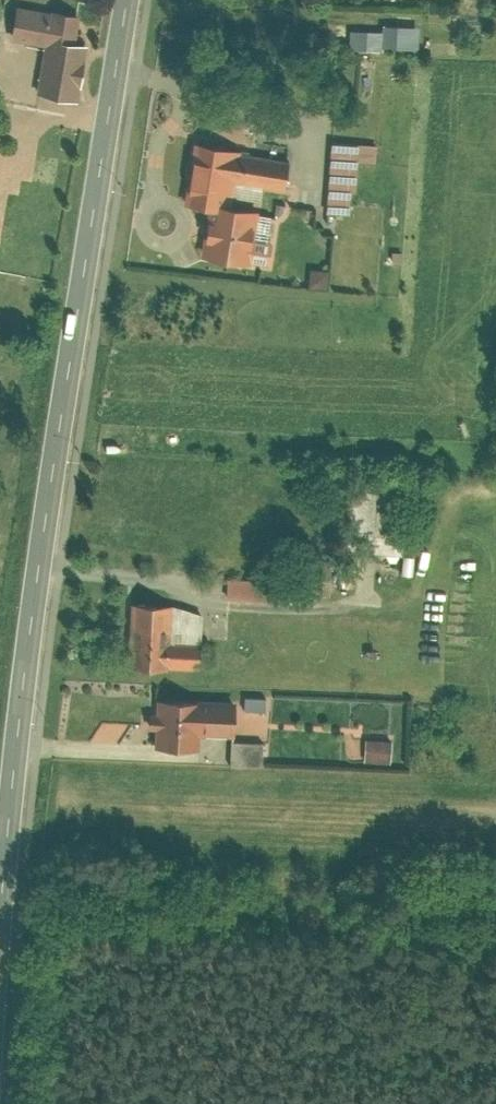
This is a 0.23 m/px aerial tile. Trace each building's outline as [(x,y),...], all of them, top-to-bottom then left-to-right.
[(51,45),(43,94),(89,101),(94,71),(91,70),(95,42),(84,40),(87,15),(22,5),(17,40),(51,45)] [(392,28),(358,28),(357,47),(428,48),(428,25),(392,25),(392,28)] [(361,147),(332,145),(328,215),(357,217),(361,147)] [(213,212),(206,262),(256,269),(265,210),(250,208),(253,190),(291,195),(295,164),(251,158),(252,153),(198,146),(189,208),(213,212)] [(317,286),(334,286),(335,269),(317,268),(317,286)] [(408,497),(362,492),(358,539),(404,544),(408,497)] [(287,578),(235,575),(233,595),(285,598),(287,578)] [(213,613),(144,608),(140,665),(209,670),(213,613)] [(226,709),(159,703),(156,745),(188,748),(190,734),(224,737),(226,709)] [(397,740),(374,740),(374,759),(397,760),(397,740)] [(268,744),(246,743),(245,762),(268,763),(268,744)]
